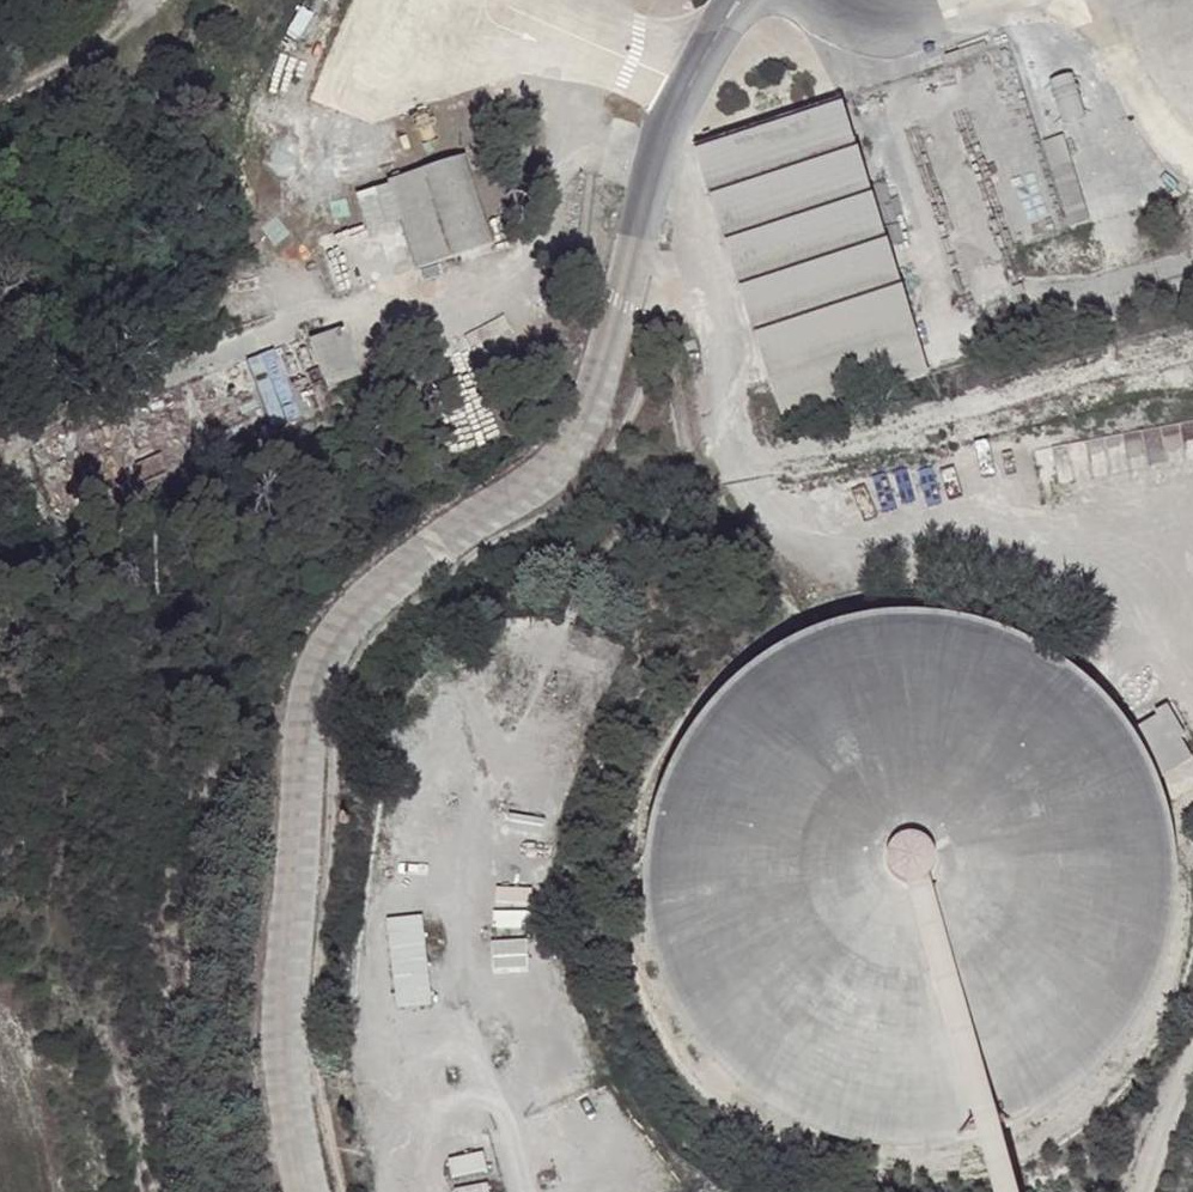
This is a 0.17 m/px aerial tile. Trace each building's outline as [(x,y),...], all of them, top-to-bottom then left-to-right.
[(838,105),(693,153),(782,426),(929,377),(838,105)] [(1069,135),(1051,138),(1068,223),(1085,220),(1069,135)] [(520,138),(488,149),(493,162),(524,152),(520,138)] [(462,162),(386,187),(390,202),(379,207),(384,224),(396,221),(414,273),(492,248),(462,162)] [(375,224),(319,242),(335,298),(392,281),(375,224)] [(341,332),(309,344),(327,391),(359,380),(341,332)] [(274,347),(247,358),(276,424),(303,413),(274,347)] [(1192,449),(1192,417),(1179,418),(1182,450),(1192,449)] [(829,635),(779,657),(732,690),(698,727),(670,770),(651,823),(643,873),(645,925),(656,974),(677,1022),(707,1063),(744,1099),(787,1126),(839,1146),(889,1155),(940,1154),(990,1143),(1041,1121),(1083,1092),(1122,1051),(1149,1008),(1167,960),(1177,905),(1175,854),(1163,804),(1142,757),(1112,715),(1076,680),(1033,652),(981,632),(930,623),(879,624),(829,635)] [(1166,719),(1137,731),(1162,782),(1190,768),(1166,719)] [(434,1002),(428,913),(390,915),(397,1004),(434,1002)]
